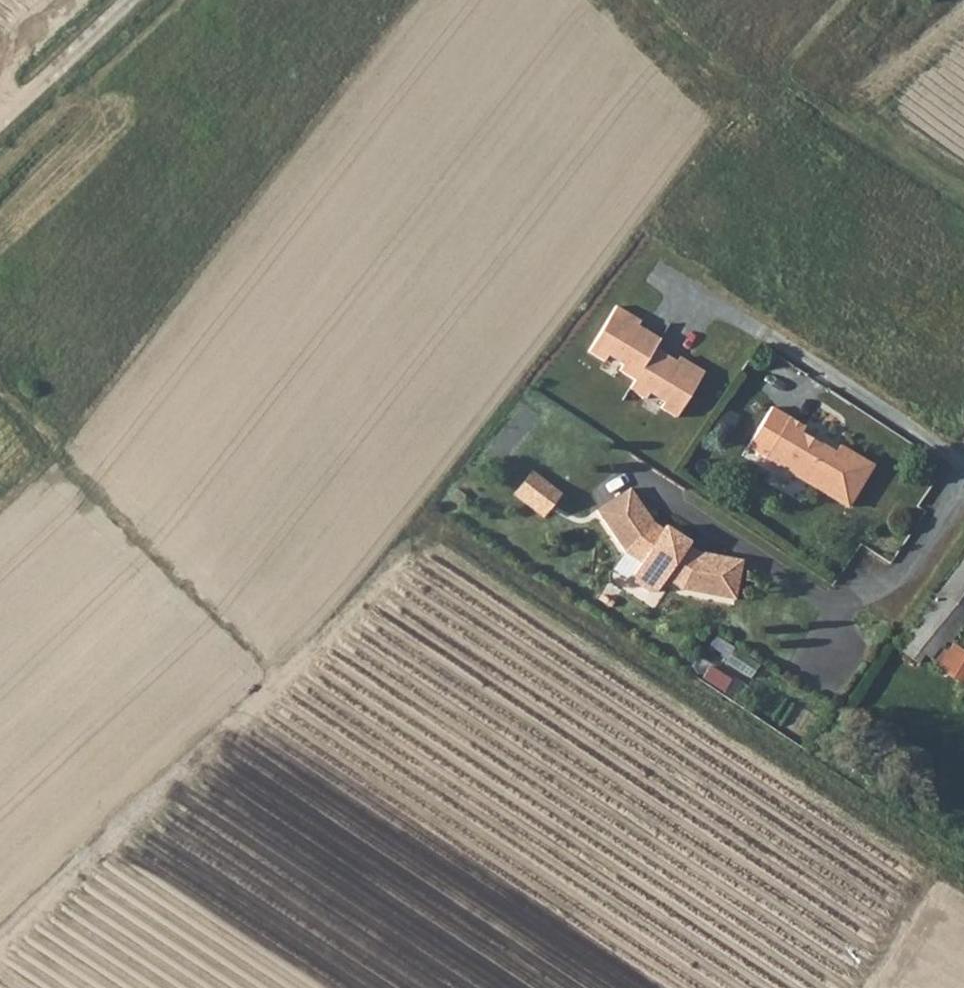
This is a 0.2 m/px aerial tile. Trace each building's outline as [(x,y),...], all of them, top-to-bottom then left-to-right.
[(614,309),(587,355),(602,364),(606,359),(621,367),(617,373),(634,383),(628,392),(644,401),(647,395),(662,405),(659,410),(675,420),(702,374),(686,365),(684,369),(675,364),(652,351),(658,342),(636,329),(627,323),(630,319),(614,309)] [(630,319),(627,323),(636,329),(638,324),(630,319)] [(678,359),(675,364),(684,369),(686,365),(678,359)] [(763,460),(845,509),(870,467),(838,447),(834,453),(802,434),(805,429),(788,418),(763,460)] [(536,470),(517,496),(548,518),(567,493),(536,470)] [(634,487),(600,509),(627,551),(643,561),(635,573),(637,581),(651,591),(659,589),(667,578),(683,588),(737,600),(745,561),(700,551),(690,544),(692,541),(668,525),(665,529),(656,522),(634,487)] [(907,640),(933,658),(940,669),(963,686),(963,647),(956,641),(949,650),(942,645),(949,635),(954,638),(963,623),(963,559),(907,640)]
